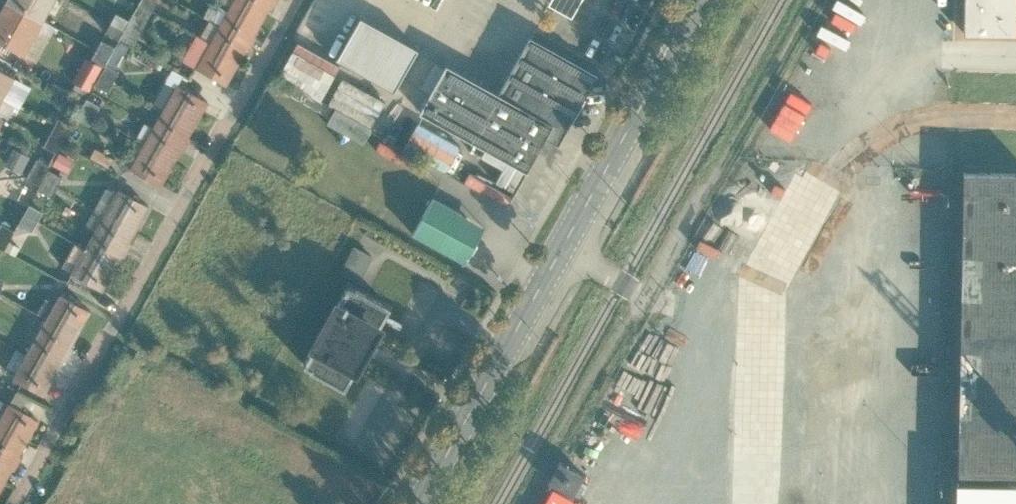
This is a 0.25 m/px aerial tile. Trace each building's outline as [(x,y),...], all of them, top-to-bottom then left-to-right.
[(0,11),(0,40),(24,54),(26,51),(43,19),(44,18),(10,0),(6,0),(0,11)] [(44,18),(51,5),(42,0),(10,0),(44,18)] [(135,10),(149,17),(159,0),(141,0),(135,10)] [(197,65),(226,82),(246,48),(248,49),(256,35),(253,34),(270,5),(272,6),(276,0),(234,0),(197,65)] [(554,2),(578,14),(585,0),(554,0),(554,2)] [(968,30),(1015,30),(1015,0),(968,0),(968,30)] [(107,29),(120,36),(131,17),(118,10),(107,29)] [(149,17),(135,10),(131,17),(120,36),(131,43),(133,44),(149,17)] [(364,12),(339,56),(397,89),(422,45),(364,12)] [(131,43),(120,36),(116,44),(107,59),(118,66),(131,43)] [(107,59),(116,44),(104,37),(93,56),(105,63),(107,59)] [(596,77),(528,41),(497,101),(443,71),(416,117),(485,153),(482,159),(503,171),(492,189),(467,175),(462,184),(506,209),(543,139),(558,147),(596,77)] [(294,49),(281,74),(323,97),(337,73),(294,49)] [(92,88),(104,64),(87,55),(75,79),(92,88)] [(120,69),(107,62),(97,81),(110,88),(120,69)] [(15,76),(0,68),(0,103),(15,76)] [(344,77),(331,102),(337,106),(374,125),(387,100),(344,77)] [(178,83),(164,108),(194,124),(208,99),(178,83)] [(101,104),(88,97),(77,116),(91,123),(101,104)] [(374,125),(337,106),(329,122),(366,141),(374,125)] [(164,108),(154,125),(187,143),(190,136),(189,135),(194,124),(164,108)] [(58,151),(73,123),(60,116),(45,144),(58,151)] [(154,125),(131,167),(161,183),(181,149),(183,149),(187,143),(154,125)] [(61,150),(54,162),(69,171),(76,159),(61,150)] [(50,167),(52,163),(39,156),(29,175),(42,182),(50,167)] [(50,167),(42,182),(39,187),(54,195),(64,174),(50,167)] [(969,167),(961,503),(1015,503),(1015,168),(969,167)] [(119,188),(105,212),(135,229),(149,204),(119,188)] [(735,190),(696,262),(717,274),(757,202),(735,190)] [(468,259),(487,221),(435,194),(415,232),(468,259)] [(44,210),(31,203),(20,221),(33,229),(44,210)] [(105,212),(72,272),(102,288),(122,254),(124,256),(132,241),(130,240),(135,229),(105,212)] [(2,221),(0,225),(0,246),(5,248),(16,229),(2,221)] [(361,277),(375,252),(357,241),(342,266),(361,277)] [(349,379),(395,299),(351,273),(304,353),(349,379)] [(61,292),(37,334),(69,352),(73,346),(71,344),(91,309),(61,292)] [(37,334),(27,351),(57,368),(63,358),(65,359),(69,352),(37,334)] [(623,389),(656,408),(688,354),(656,335),(623,389)] [(27,351),(13,376),(43,393),(57,368),(27,351)] [(0,415),(0,424),(27,439),(40,417),(9,399),(0,415)] [(16,459),(27,439),(0,424),(0,450),(16,459)] [(6,477),(16,459),(0,450),(0,474),(6,477)] [(579,494),(590,472),(564,459),(553,481),(579,494)]
